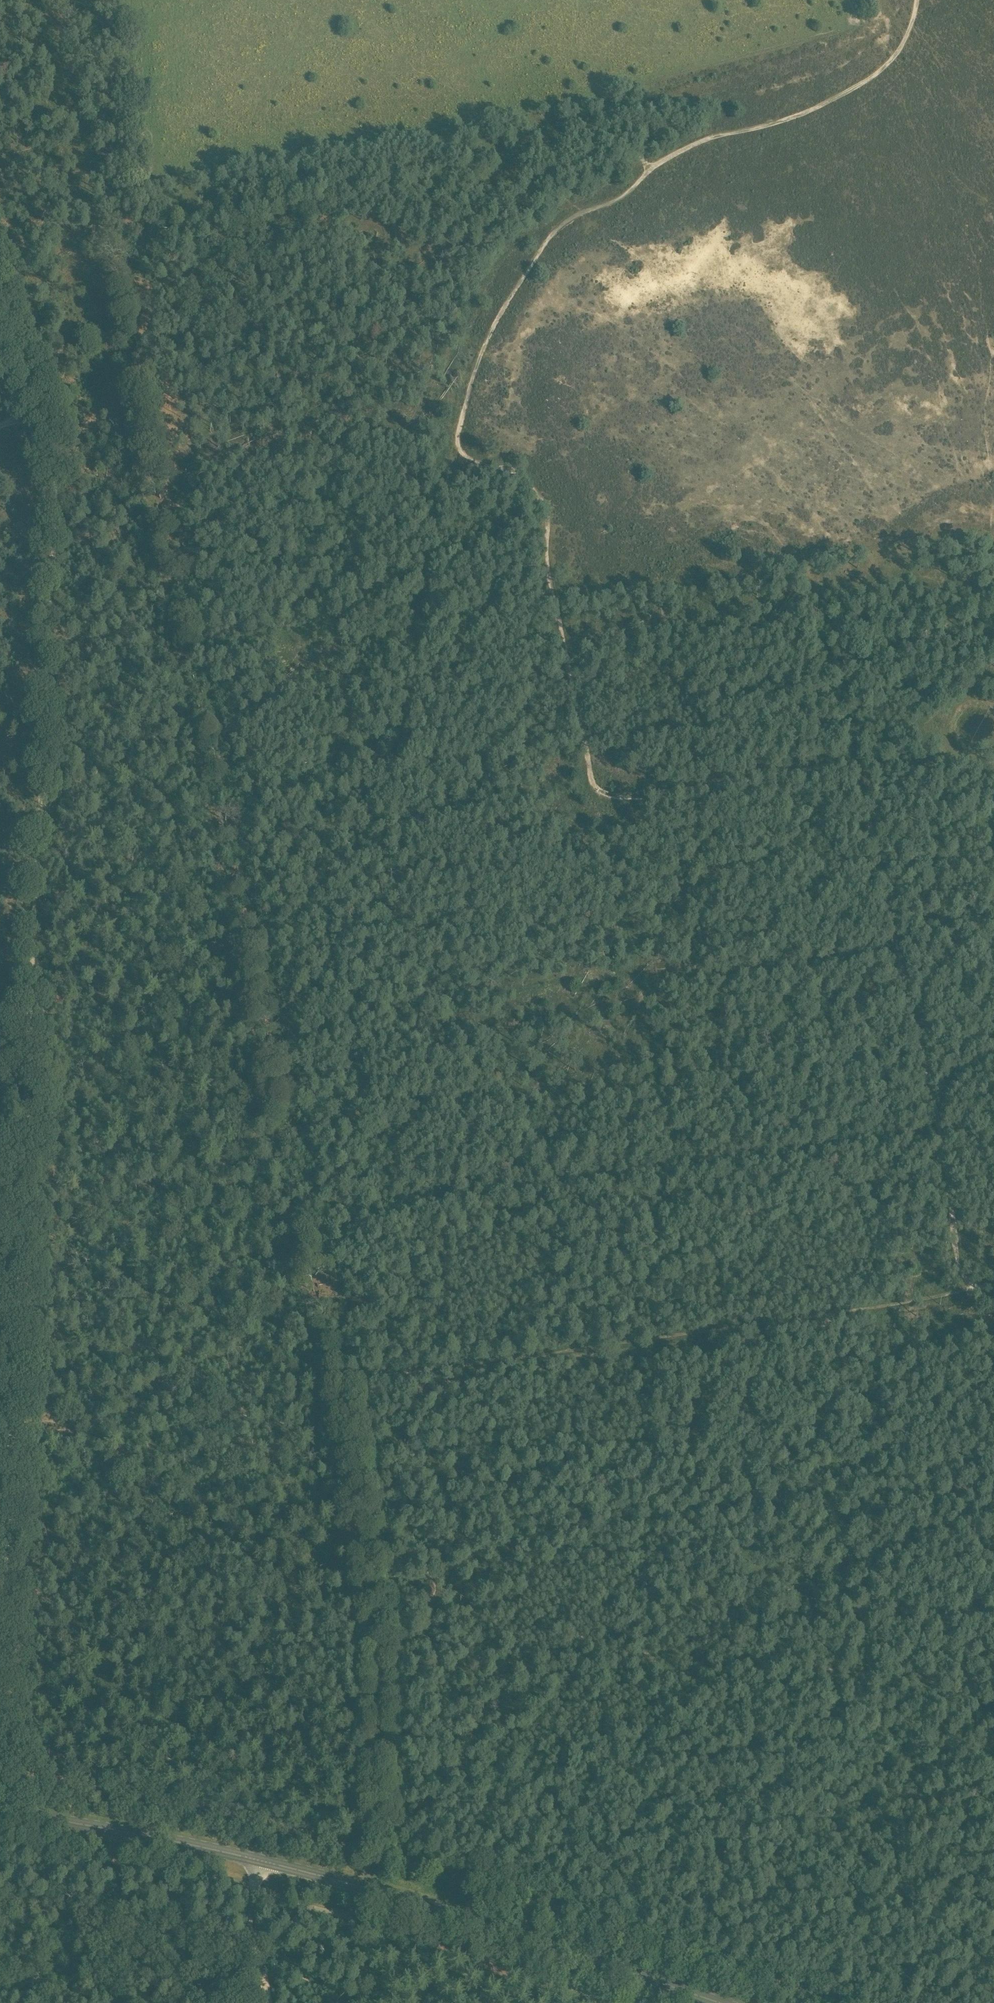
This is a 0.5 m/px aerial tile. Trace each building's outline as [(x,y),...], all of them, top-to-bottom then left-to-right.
[(617,299),(612,310),(619,314),(624,303),(617,299)]
